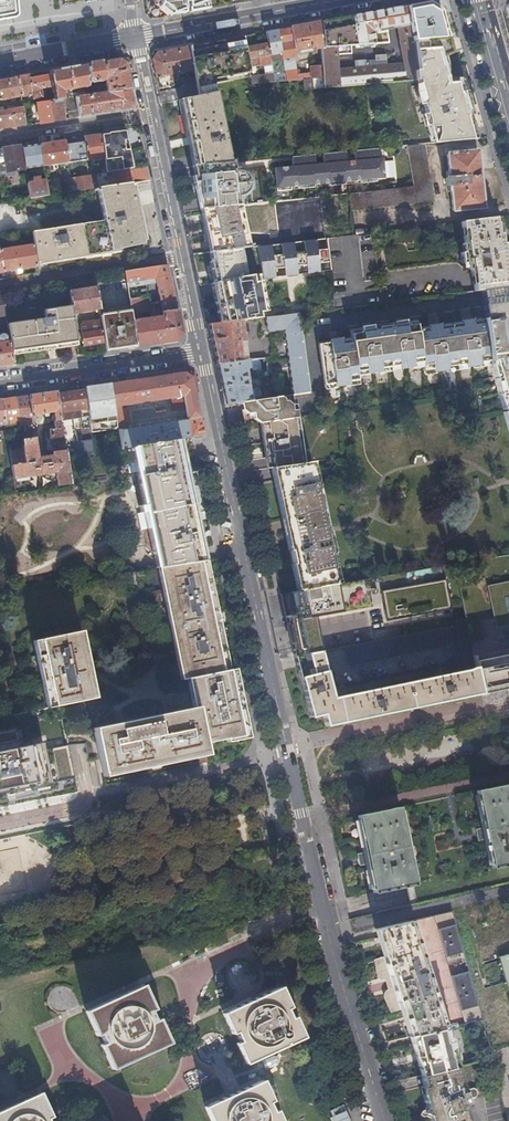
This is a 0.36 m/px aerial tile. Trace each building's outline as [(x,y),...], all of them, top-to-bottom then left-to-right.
[(13,20),(14,19),(15,19),(16,17),(17,16),(17,14),(16,0),(0,0),(0,22),(13,20)] [(159,7),(171,17),(200,12),(205,11),(208,10),(207,0),(159,0),(159,7)] [(208,10),(224,7),(248,3),(248,0),(207,0),(208,10)] [(411,41),(448,38),(440,10),(429,2),(405,7),(411,41)] [(322,80),(323,89),(414,81),(413,71),(416,70),(411,41),(405,7),(391,10),(382,11),(372,13),(366,14),(360,15),(350,17),(354,46),(371,45),(371,47),(372,47),(372,45),(388,44),(385,29),(396,27),(403,65),(385,66),(385,61),(361,63),(362,68),(337,71),(336,55),(351,54),(350,46),(322,48),(320,48),(320,49),(321,68),(322,80)] [(322,22),(320,23),(322,48),(350,46),(354,46),(350,17),(322,22)] [(285,74),(286,83),(302,82),(303,81),(302,75),(297,75),(293,58),(295,58),(294,51),(314,48),(314,50),(320,49),(320,48),(322,48),(320,23),(310,24),(289,28),(286,29),(276,31),(281,54),(282,63),(284,72),(285,74)] [(264,33),(266,44),(269,56),(281,54),(276,31),(271,32),(264,33)] [(249,36),(242,37),(248,68),(251,67),(249,60),(258,58),(259,67),(270,65),(269,56),(266,44),(254,46),(252,35),(249,36)] [(197,98),(217,93),(215,84),(250,78),(250,77),(248,68),(242,37),(196,45),(187,47),(192,71),(193,77),(197,98)] [(416,96),(417,99),(417,101),(418,102),(418,104),(419,105),(420,106),(423,105),(425,114),(421,115),(424,128),(426,127),(430,143),(434,142),(434,144),(476,140),(469,114),(459,79),(446,79),(441,59),(452,53),(450,45),(448,38),(411,41),(416,70),(413,71),(414,81),(418,81),(419,90),(416,91),(416,94),(416,96)] [(151,60),(158,91),(174,87),(172,78),(166,80),(165,77),(192,71),(187,47),(180,48),(179,48),(156,52),(153,56),(151,60)] [(96,63),(85,65),(88,81),(91,84),(104,82),(105,93),(129,89),(124,64),(117,59),(96,63)] [(48,75),(51,90),(52,93),(53,100),(60,99),(62,99),(61,92),(86,87),(88,81),(85,65),(71,68),(48,72),(48,75)] [(311,81),(322,80),(321,68),(310,69),(311,81)] [(272,75),(274,84),(286,83),(285,74),(272,75)] [(28,75),(16,78),(20,97),(31,95),(32,100),(42,98),(40,90),(47,88),(47,91),(51,90),(48,75),(33,78),(29,79),(28,75)] [(250,77),(250,78),(251,85),(274,84),(272,75),(250,77)] [(161,105),(175,102),(179,101),(197,98),(193,77),(183,79),(184,88),(158,94),(160,100),(161,105)] [(0,81),(0,101),(20,97),(16,78),(5,80),(0,81)] [(89,95),(74,97),(77,118),(106,113),(129,110),(132,106),(129,89),(105,93),(89,95)] [(53,100),(52,93),(44,94),(45,101),(53,100)] [(217,93),(197,98),(179,101),(187,138),(193,167),(198,167),(207,166),(229,164),(217,93)] [(62,99),(60,99),(62,112),(66,111),(68,119),(77,118),(74,97),(62,99)] [(45,101),(35,103),(39,123),(50,122),(63,120),(62,112),(60,99),(53,100),(45,101)] [(6,128),(25,125),(22,109),(12,111),(11,107),(6,107),(6,112),(2,112),(0,112),(0,129),(6,128)] [(124,132),(100,136),(103,158),(106,173),(132,170),(128,150),(127,147),(124,132)] [(82,139),(85,161),(103,158),(100,136),(91,137),(82,139)] [(73,140),(63,141),(67,163),(85,161),(82,139),(73,140)] [(63,164),(65,179),(69,179),(67,163),(63,141),(52,143),(39,145),(42,167),(63,164)] [(21,148),(24,170),(42,167),(39,145),(31,146),(21,148)] [(423,145),(406,147),(407,153),(413,188),(390,190),(373,192),(357,194),(348,195),(350,211),(433,202),(423,145)] [(4,173),(24,170),(21,148),(21,146),(10,148),(0,150),(3,172),(4,173)] [(377,159),(376,150),(354,152),(355,161),(346,162),(345,153),(322,155),(323,164),(314,165),(313,156),(291,158),(291,167),(273,169),(275,192),(290,191),(290,187),(296,187),(297,189),(313,188),(313,185),(328,184),(328,186),(344,185),(344,182),(359,181),(359,183),(376,182),(376,179),(383,178),(381,159),(377,159)] [(448,179),(443,180),(444,187),(449,187),(452,212),(481,209),(477,166),(476,153),(454,155),(454,153),(449,154),(449,156),(446,156),(448,179)] [(198,167),(193,167),(194,172),(194,177),(192,177),(194,191),(195,191),(199,211),(201,210),(202,210),(211,209),(239,206),(246,205),(245,195),(246,194),(247,193),(247,192),(249,191),(248,176),(246,176),(245,175),(244,175),(244,174),(243,174),(243,173),(232,174),(231,164),(229,164),(207,166),(198,167)] [(114,186),(130,184),(134,183),(149,181),(147,174),(146,167),(132,170),(106,173),(106,176),(112,175),(114,186)] [(77,184),(78,191),(89,190),(87,176),(69,179),(70,185),(77,184)] [(26,184),(28,199),(46,196),(44,181),(39,182),(38,178),(31,179),(32,183),(26,184)] [(119,253),(119,250),(142,246),(141,242),(144,242),(140,219),(133,187),(130,187),(130,184),(114,186),(97,189),(95,190),(95,191),(97,191),(103,221),(30,233),(32,245),(35,263),(38,263),(39,265),(119,253)] [(247,249),(239,206),(211,209),(202,210),(207,232),(211,254),(217,253),(247,249)] [(473,293),(476,292),(479,292),(508,288),(506,276),(505,272),(508,272),(507,264),(508,263),(508,253),(503,253),(502,245),(501,246),(499,236),(496,236),(494,219),(461,223),(464,245),(461,245),(461,246),(386,255),(388,270),(461,261),(461,265),(465,265),(466,272),(470,271),(471,279),(473,293)] [(331,274),(326,239),(257,248),(261,275),(213,283),(221,319),(222,324),(241,322),(266,319),(270,318),(267,300),(265,293),(264,285),(269,280),(331,274)] [(35,268),(35,263),(32,245),(11,248),(11,245),(7,246),(7,249),(0,250),(0,265),(1,273),(18,270),(35,268)] [(217,253),(211,254),(193,256),(198,279),(221,277),(217,253)] [(140,282),(154,280),(162,313),(176,311),(172,288),(167,266),(138,270),(140,282)] [(139,298),(135,270),(124,272),(128,300),(129,306),(136,347),(159,344),(177,341),(179,338),(181,334),(176,311),(162,313),(162,318),(138,321),(137,314),(149,312),(147,297),(139,298)] [(99,310),(95,288),(68,292),(70,307),(71,314),(99,310)] [(423,367),(423,372),(492,362),(506,411),(508,411),(508,288),(479,292),(483,321),(482,322),(480,320),(478,320),(477,322),(472,323),(472,321),(461,323),(462,325),(439,328),(439,326),(429,328),(429,329),(417,331),(416,323),(405,324),(404,323),(394,324),(394,326),(372,329),(372,327),(361,329),(362,330),(350,332),(351,340),(340,342),(340,340),(330,342),(330,343),(318,345),(324,385),(324,389),(357,384),(357,381),(356,376),(423,367)] [(104,343),(105,352),(121,350),(136,347),(129,306),(106,309),(107,314),(100,316),(100,320),(104,343)] [(6,325),(8,341),(11,356),(50,350),(76,347),(71,314),(70,307),(42,311),(44,319),(6,325)] [(301,329),(299,315),(295,315),(270,318),(266,319),(268,334),(285,331),(288,331),(301,329)] [(93,345),(104,343),(100,320),(81,323),(79,326),(82,347),(93,345)] [(222,324),(208,326),(212,344),(215,361),(216,365),(246,361),(242,332),(246,332),(245,328),(242,328),(241,322),(222,324)] [(305,360),(301,329),(288,331),(285,331),(286,337),(289,362),(305,360)] [(4,367),(12,365),(11,356),(8,341),(5,341),(6,340),(6,338),(5,336),(4,335),(2,334),(1,334),(0,334),(0,367),(4,367)] [(246,361),(216,365),(220,383),(225,405),(239,403),(270,399),(264,359),(258,360),(262,388),(249,390),(249,392),(247,392),(246,382),(254,380),(253,373),(245,374),(244,372),(247,371),(246,361)] [(310,393),(305,360),(289,362),(294,395),(310,393)] [(176,440),(203,436),(195,397),(191,378),(188,376),(184,373),(155,377),(109,384),(114,417),(119,449),(132,447),(176,440)] [(87,417),(88,421),(114,417),(109,384),(96,386),(83,388),(87,417)] [(71,420),(87,417),(83,388),(76,389),(68,390),(62,391),(56,392),(65,458),(92,453),(91,441),(74,443),(71,420)] [(29,396),(33,416),(53,413),(55,422),(53,424),(54,429),(51,430),(49,432),(53,457),(40,459),(40,456),(36,457),(33,438),(21,440),(22,452),(9,454),(13,479),(55,473),(57,487),(70,485),(65,458),(56,392),(42,394),(29,396)] [(244,426),(294,419),(297,419),(293,395),(270,399),(239,403),(241,415),(244,426)] [(33,416),(29,396),(24,397),(15,398),(18,425),(19,426),(28,425),(28,423),(34,422),(33,416)] [(4,423),(15,422),(16,425),(18,425),(15,398),(8,399),(1,400),(4,423)] [(296,431),(294,419),(244,426),(245,433),(246,439),(248,445),(263,443),(265,456),(267,469),(271,469),(302,464),(299,450),(298,450),(295,431),(296,431)] [(162,569),(202,562),(183,474),(176,440),(132,447),(158,568),(159,569),(162,569)] [(296,574),(301,591),(344,584),(342,578),(338,578),(312,463),(302,464),(271,469),(286,530),(296,574)] [(23,487),(23,492),(48,488),(48,483),(23,487)] [(454,564),(465,624),(459,625),(464,648),(466,659),(473,658),(475,669),(481,695),(508,689),(508,555),(454,564)] [(137,556),(123,559),(126,571),(140,568),(137,556)] [(197,712),(203,744),(244,735),(230,667),(224,668),(202,562),(162,569),(184,676),(189,675),(197,712)] [(344,584),(301,591),(280,595),(284,616),(289,636),(293,657),(319,652),(312,617),(370,607),(366,580),(344,584)] [(445,580),(381,591),(386,621),(450,610),(445,580)] [(372,638),(368,610),(345,614),(348,634),(331,636),(333,647),(349,645),(349,642),(372,638)] [(464,648),(459,625),(345,647),(348,664),(454,644),(455,650),(464,648)] [(76,632),(36,640),(49,708),(90,699),(76,632)] [(319,652),(293,657),(295,664),(309,719),(322,717),(324,728),(343,724),(481,695),(475,669),(331,698),(319,652)] [(203,744),(197,712),(93,733),(101,774),(184,757),(205,753),(203,744)] [(65,739),(42,744),(37,726),(0,733),(0,792),(4,791),(73,777),(65,739)] [(476,790),(491,869),(508,865),(508,784),(476,790)] [(399,808),(358,816),(363,839),(374,894),(414,885),(399,808)] [(447,965),(465,960),(451,913),(434,917),(447,965)] [(411,922),(409,923),(377,930),(379,937),(385,957),(373,961),(378,976),(379,977),(380,978),(382,978),(383,978),(392,976),(394,983),(396,990),(387,993),(386,994),(385,995),(385,997),(390,1013),(402,1009),(410,1036),(443,1029),(445,1028),(437,1006),(418,944),(411,922)] [(505,956),(498,958),(505,984),(508,997),(508,954),(505,956)] [(464,1023),(481,1019),(468,972),(451,977),(464,1023)] [(92,1009),(88,1011),(113,1064),(117,1062),(116,1060),(158,1041),(158,1043),(163,1041),(139,988),(134,990),(135,991),(93,1010),(92,1009)] [(276,988),(225,1011),(249,1062),(299,1039),(276,988)] [(443,1029),(410,1036),(416,1056),(422,1076),(456,1067),(465,1065),(461,1053),(460,1054),(456,1040),(452,1029),(446,1031),(445,1028),(443,1029)] [(460,1030),(455,1031),(460,1050),(465,1049),(460,1030)] [(492,1052),(506,1048),(503,1038),(489,1042),(492,1052)] [(456,1067),(422,1076),(420,1076),(422,1087),(419,1088),(425,1107),(423,1111),(421,1111),(418,1115),(422,1117),(425,1116),(429,1118),(430,1120),(467,1120),(463,1107),(465,1106),(467,1103),(469,1099),(475,1097),(476,1094),(475,1089),(472,1088),(463,1091),(456,1067)] [(208,1104),(216,1120),(276,1120),(258,1081),(208,1104)] [(36,1096),(32,1098),(32,1100),(0,1115),(0,1120),(48,1120),(36,1096)]
